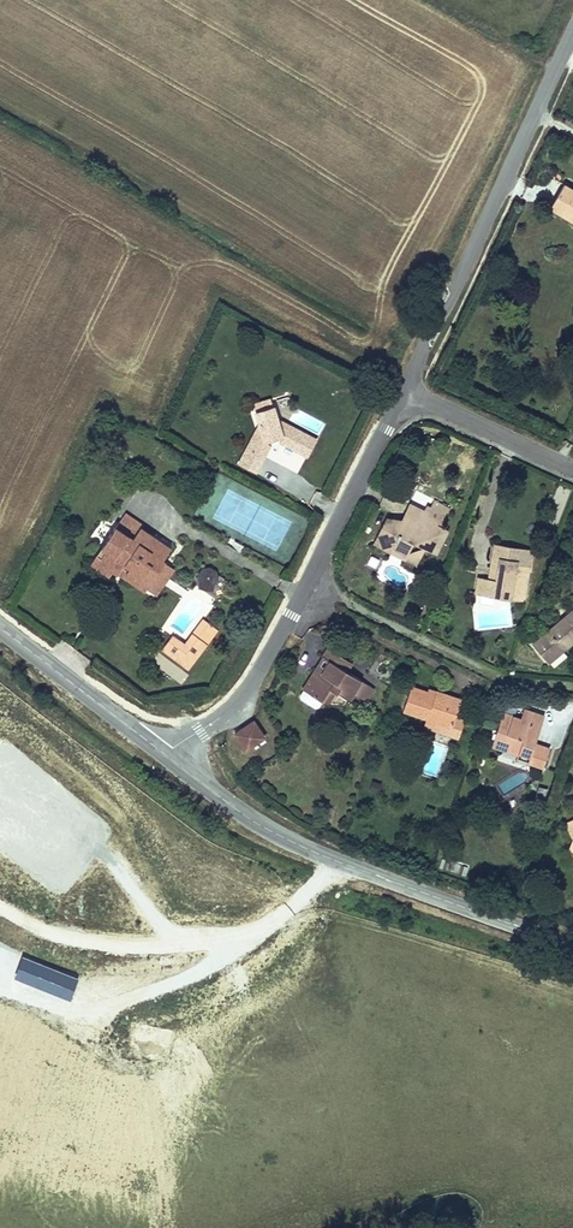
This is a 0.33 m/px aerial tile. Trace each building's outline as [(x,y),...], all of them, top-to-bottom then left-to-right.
[(565,179),(548,205),(572,221),(572,185),(565,179)] [(284,432),(276,404),(249,412),(257,440),(241,472),(259,479),(271,454),(273,448),(279,450),(307,461),(314,444),(284,432)] [(279,450),(273,448),(271,454),(277,456),(279,450)] [(374,521),(368,536),(398,549),(400,544),(411,549),(414,543),(432,550),(440,529),(427,524),(430,518),(416,512),(417,509),(399,501),(393,518),(398,520),(394,530),(374,521)] [(129,536),(110,526),(102,540),(117,547),(121,550),(128,537),(129,536)] [(398,549),(368,536),(365,543),(407,560),(411,549),(400,544),(398,549)] [(105,585),(134,600),(148,574),(142,571),(146,561),(141,559),(147,547),(128,537),(121,550),(117,547),(102,540),(81,581),(101,592),(105,585)] [(472,587),(514,593),(521,542),(483,537),(478,572),(474,572),(472,587)] [(194,582),(209,593),(221,575),(206,564),(194,582)] [(472,587),(474,572),(467,571),(465,586),(472,587)] [(569,602),(537,626),(548,642),(563,630),(572,621),(572,601),(569,602)] [(191,672),(217,628),(201,618),(186,643),(171,634),(160,653),(191,672)] [(572,627),(572,621),(563,630),(565,634),(572,627)] [(313,674),(326,651),(315,644),(309,655),(310,656),(303,668),(313,674)] [(54,649),(51,655),(68,664),(71,658),(54,649)] [(342,660),(326,651),(313,674),(303,668),(298,677),(303,679),(296,692),(311,701),(319,687),(325,691),(327,692),(332,684),(343,691),(351,677),(337,669),(342,660)] [(338,698),(343,691),(332,684),(327,692),(338,698)] [(400,686),(393,708),(419,716),(442,723),(446,712),(451,695),(429,689),(427,694),(417,691),(400,686)] [(427,694),(429,689),(419,686),(417,691),(427,694)] [(319,687),(311,701),(317,704),(325,691),(319,687)] [(515,714),(497,708),(488,737),(500,741),(498,748),(514,753),(515,749),(525,752),(529,741),(524,740),(526,734),(531,735),(538,713),(518,707),(515,714)] [(442,723),(419,716),(417,726),(449,735),(455,715),(446,712),(442,723)] [(259,733),(250,717),(229,730),(239,746),(259,733)] [(500,741),(488,737),(486,744),(498,748),(500,741)] [(543,745),(529,741),(525,752),(523,760),(537,765),(543,745)] [(513,757),(523,760),(525,752),(515,749),(514,753),(513,757)] [(377,782),(368,780),(366,788),(374,791),(377,782)] [(564,822),(570,838),(567,848),(572,849),(572,817),(564,822)] [(442,858),(439,868),(465,875),(468,866),(442,858)]
